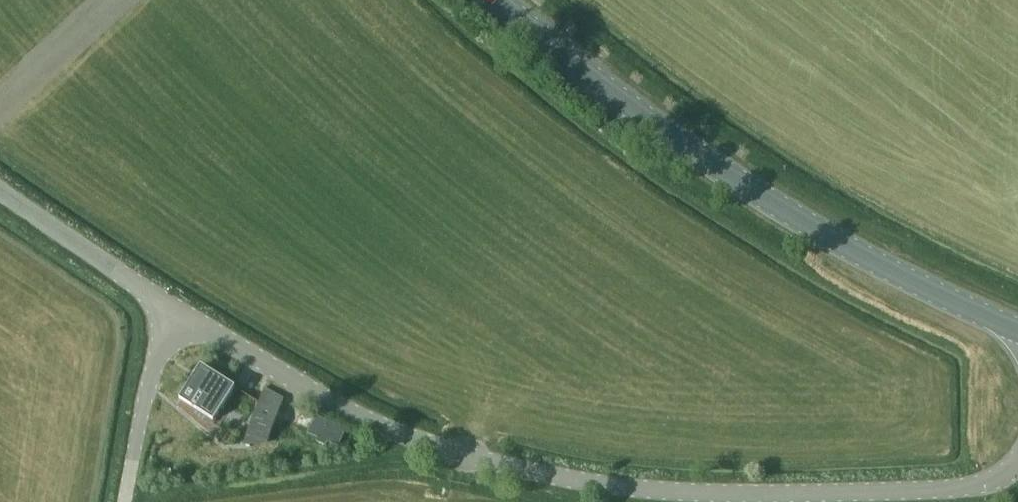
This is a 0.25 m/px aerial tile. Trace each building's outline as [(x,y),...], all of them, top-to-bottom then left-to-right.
[(185,402),(219,423),(240,389),(206,368),(185,402)] [(264,389),(244,443),(269,442),(282,400),(264,389)] [(315,416),(307,434),(318,438),(316,442),(326,446),(327,443),(338,447),(346,429),(315,416)]
